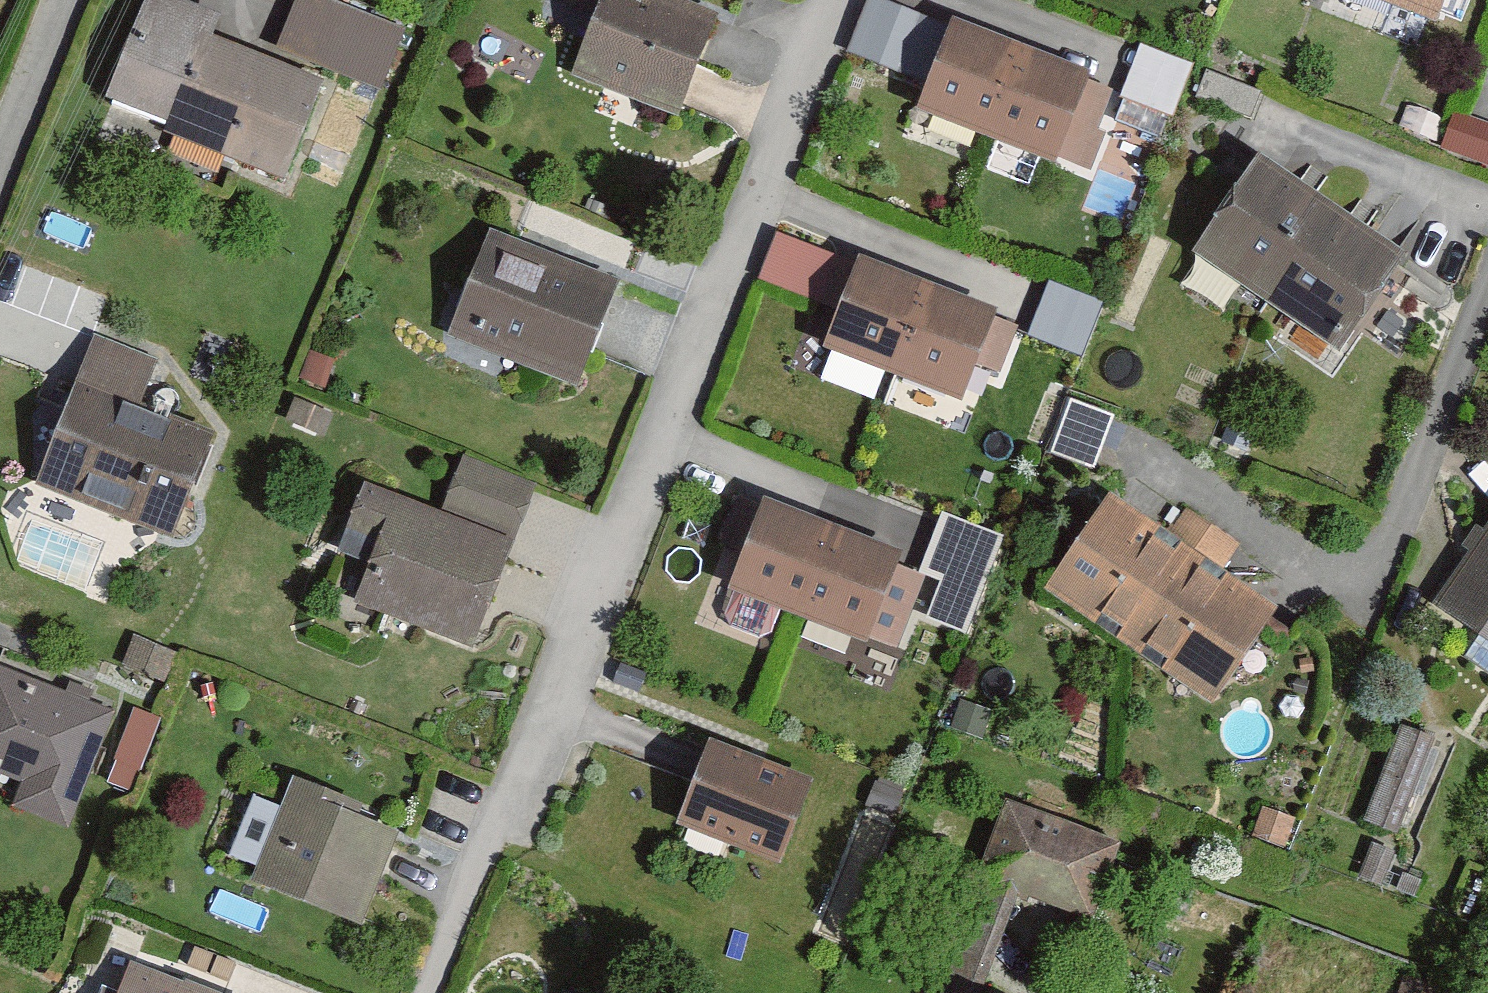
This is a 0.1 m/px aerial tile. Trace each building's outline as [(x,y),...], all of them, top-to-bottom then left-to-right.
[(192,0),(144,0),(104,101),(285,174),(325,75),(213,30),(221,11),(192,0)] [(382,88),(407,27),(340,0),(295,0),(277,44),(382,88)] [(692,0),(573,0),(595,8),(571,72),(679,113),(718,10),(692,0)] [(1449,12),(1453,0),(1415,0),(1449,12)] [(1090,64),(952,11),(916,103),(1054,157),(1090,64)] [(1196,61),(1141,41),(1124,94),(1176,112),(1196,61)] [(1261,90),(1207,65),(1196,94),(1254,113),(1261,90)] [(1487,163),(1487,121),(1459,110),(1454,109),(1440,146),(1487,163)] [(1411,256),(1260,154),(1197,247),(1349,349),(1411,256)] [(619,274),(498,226),(458,325),(580,373),(619,274)] [(771,233),(761,283),(830,298),(841,249),(771,233)] [(990,309),(861,266),(834,346),(963,390),(990,309)] [(1096,298),(1046,278),(1034,313),(1084,328),(1096,298)] [(77,377),(141,402),(158,357),(95,332),(77,377)] [(77,377),(75,377),(35,480),(173,534),(214,431),(141,402),(77,377)] [(1054,449),(1095,461),(1110,409),(1069,398),(1054,449)] [(441,508),(515,536),(534,486),(536,480),(463,452),(441,508)] [(441,508),(365,479),(338,549),(368,560),(354,598),(473,643),(515,536),(441,508)] [(922,558),(762,497),(727,589),(887,650),(922,558)] [(1275,604),(1125,501),(1061,594),(1211,697),(1275,604)] [(1006,535),(944,507),(925,571),(946,584),(936,615),(967,631),(1006,535)] [(1441,604),(1487,635),(1487,534),(1441,604)] [(123,664),(165,681),(177,651),(135,634),(123,664)] [(0,662),(0,771),(22,780),(13,803),(70,825),(116,707),(0,662)] [(951,725),(982,737),(993,709),(961,697),(951,725)] [(1365,817),(1398,830),(1437,734),(1404,720),(1365,817)] [(811,781),(718,745),(683,836),(776,871),(811,781)] [(364,799),(290,771),(250,874),(364,918),(398,828),(358,813),(364,799)] [(1252,834),(1285,846),(1296,816),(1264,804),(1252,834)] [(1119,838),(1005,805),(983,881),(1097,914),(1119,838)] [(1359,876),(1379,885),(1394,849),(1374,841),(1359,876)] [(131,959),(117,992),(217,992),(131,959)]
